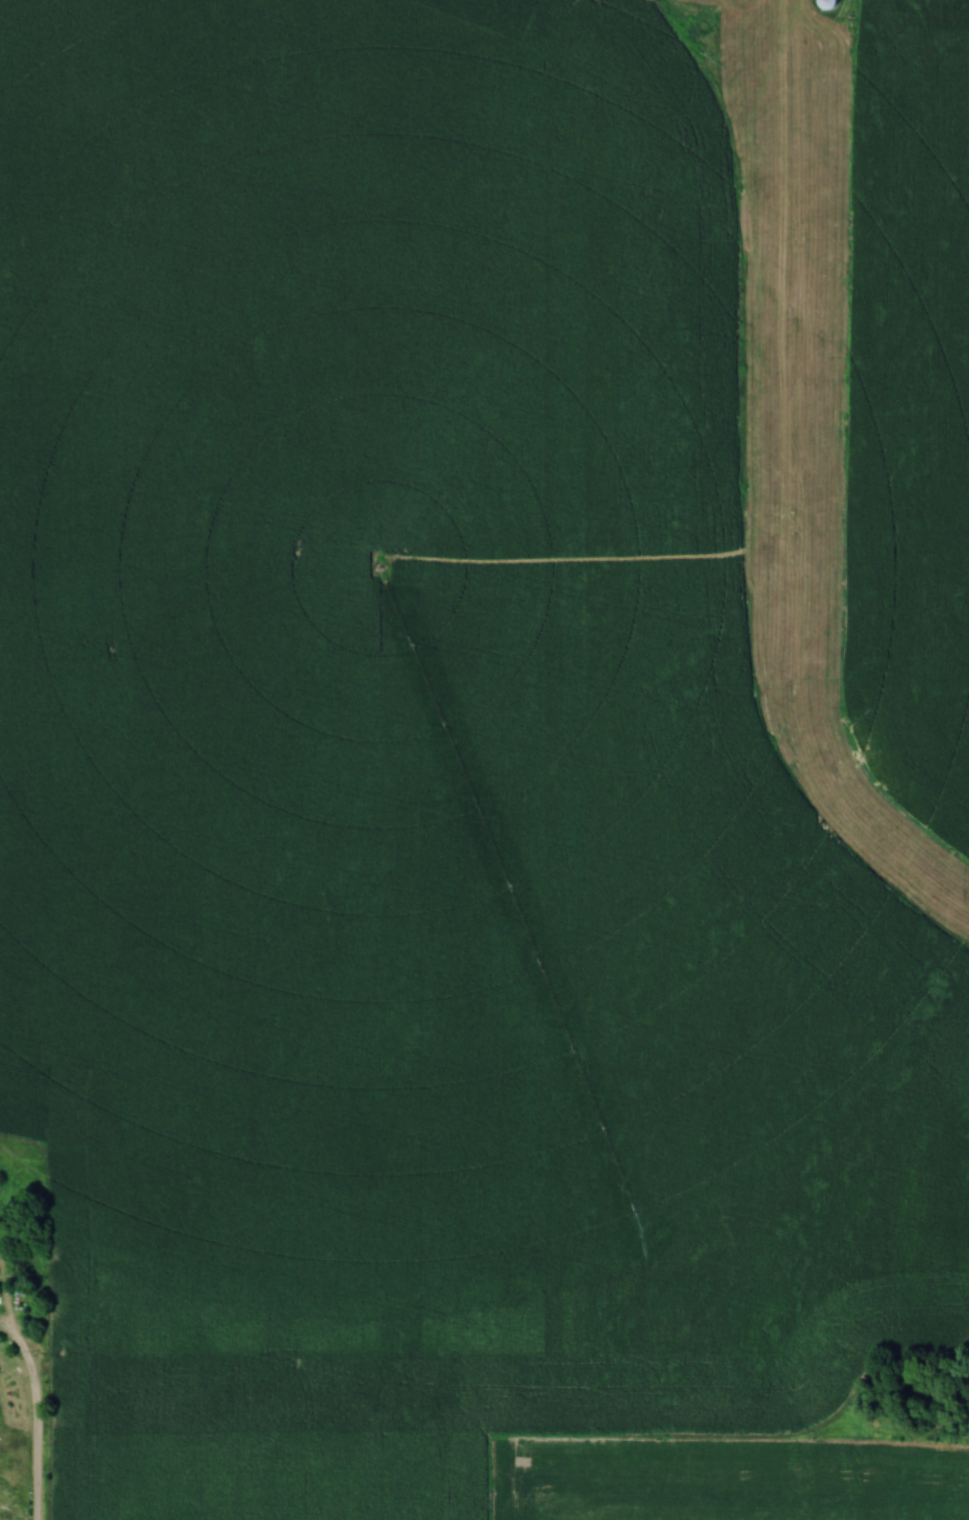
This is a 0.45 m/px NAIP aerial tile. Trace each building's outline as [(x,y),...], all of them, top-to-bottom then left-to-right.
[(819,7),(834,11),(836,0),(821,0),(819,7)]
